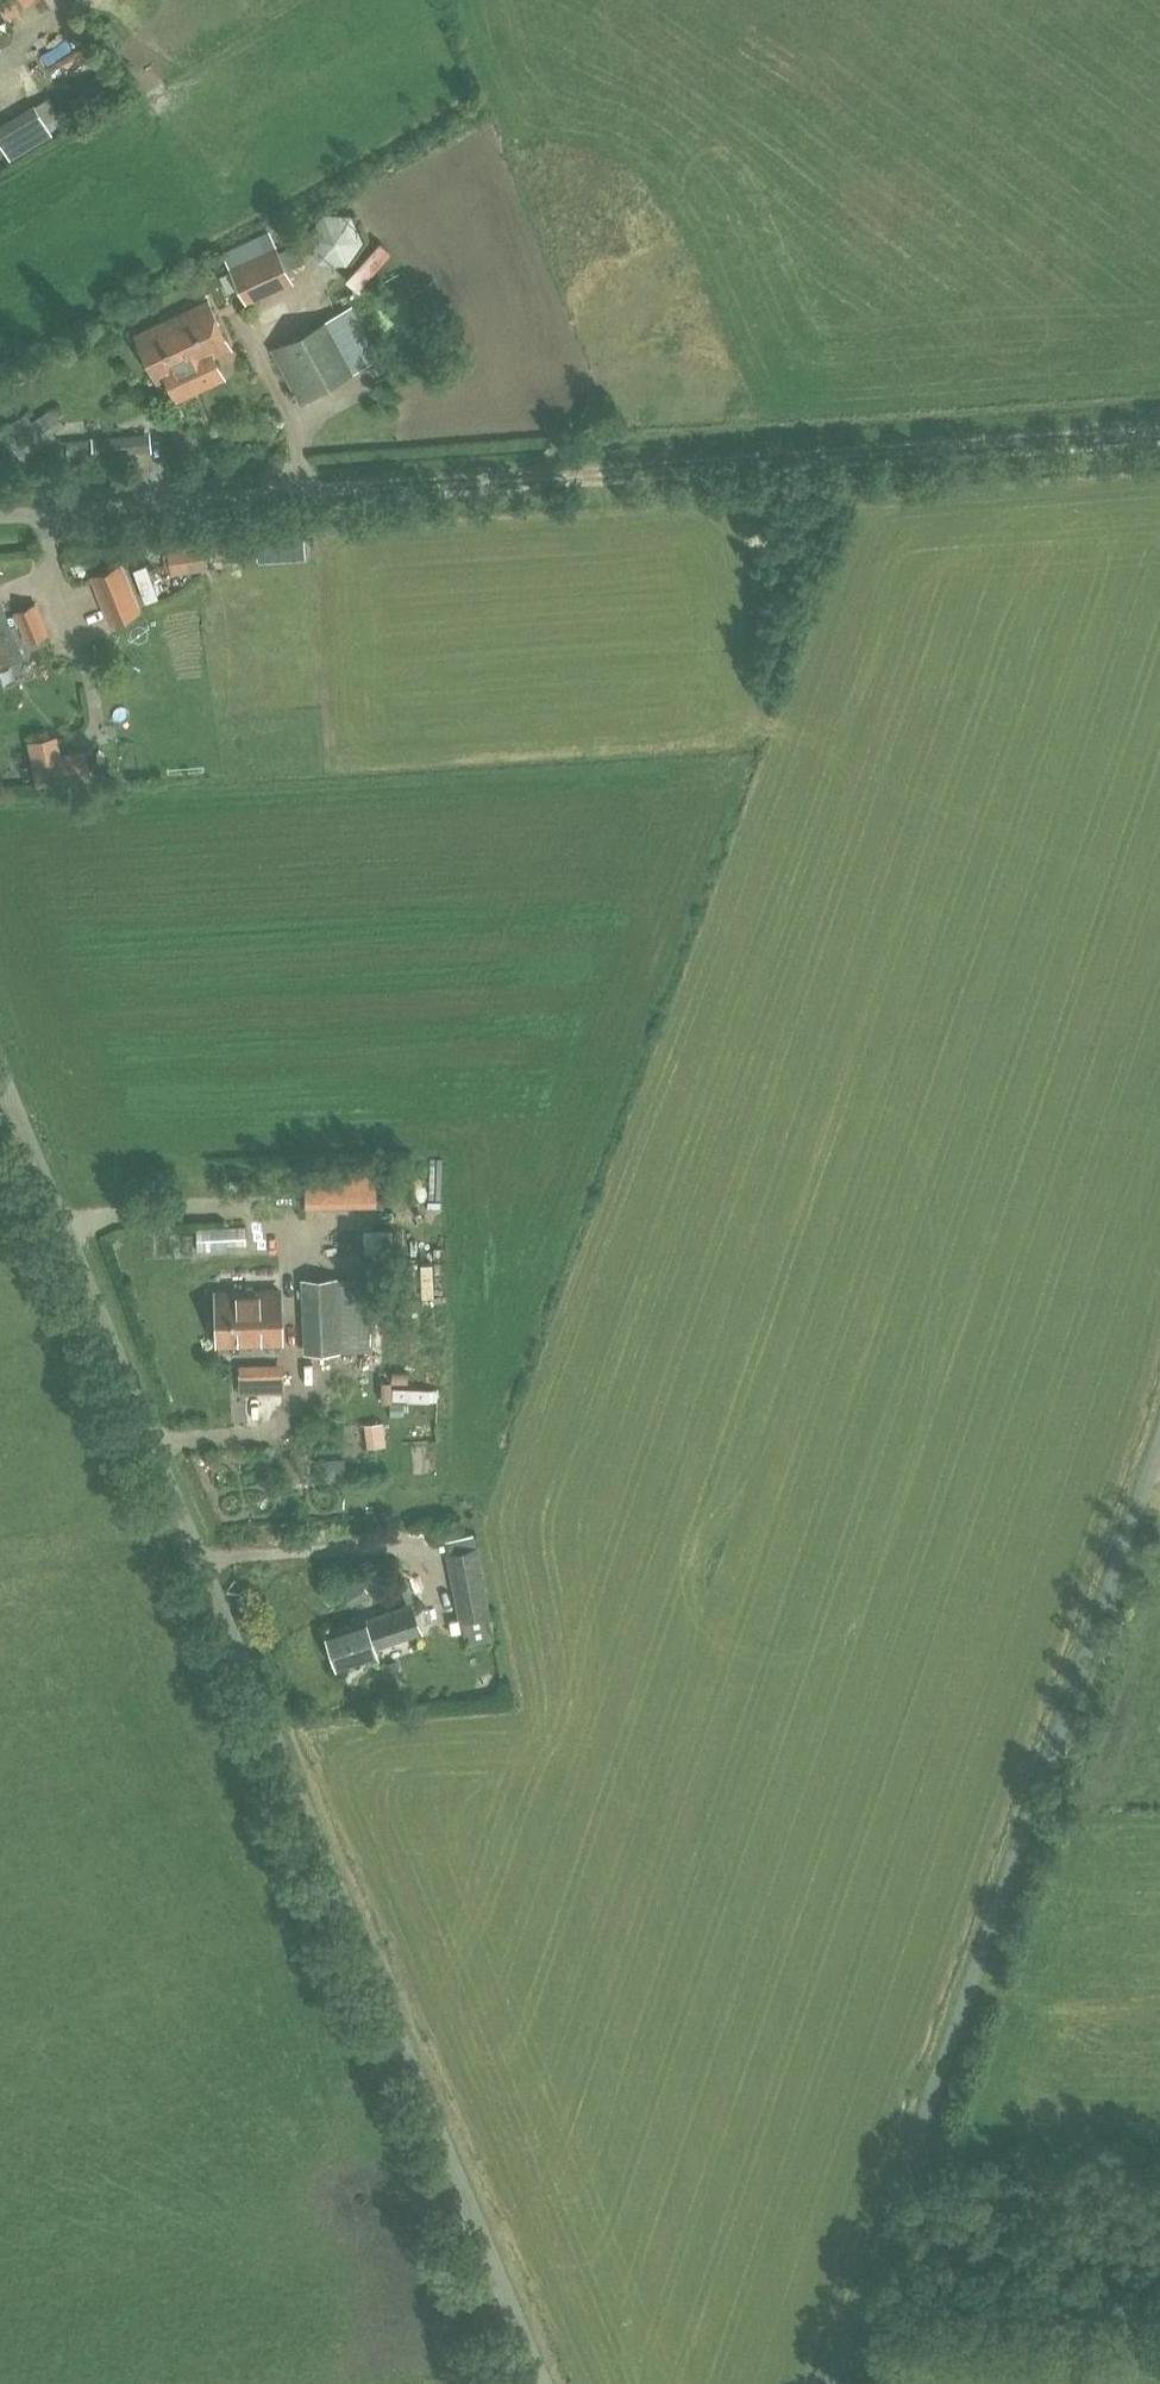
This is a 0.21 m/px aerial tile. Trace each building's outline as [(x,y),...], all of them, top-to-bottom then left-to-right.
[(17,16),(37,0),(3,0),(17,16)] [(52,106),(42,77),(0,91),(0,121),(1,123),(52,106)] [(48,107),(4,133),(19,158),(63,131),(48,107)] [(249,305),(292,282),(273,245),(229,267),(249,305)] [(174,331),(200,388),(224,377),(214,355),(231,347),(208,299),(160,322),(166,335),(174,331)] [(339,312),(357,368),(384,360),(365,303),(339,312)] [(273,348),(301,400),(352,372),(324,320),(273,348)] [(166,335),(160,322),(134,334),(157,382),(166,377),(176,399),(200,388),(174,331),(166,335)] [(45,440),(32,420),(7,436),(20,457),(45,440)] [(130,435),(92,438),(93,454),(132,451),(130,435)] [(80,574),(95,570),(90,552),(75,556),(80,574)] [(13,555),(0,556),(0,568),(14,567),(13,555)] [(118,564),(94,574),(112,618),(136,609),(118,564)] [(12,659),(22,655),(0,602),(0,664),(12,659)] [(16,610),(22,624),(40,617),(34,603),(16,610)] [(55,735),(30,739),(38,782),(89,772),(84,748),(59,753),(55,735)] [(339,1194),(362,1194),(364,1194),(364,1175),(320,1176),(320,1178),(321,1195),(335,1194),(339,1194)] [(215,1239),(226,1239),(225,1225),(215,1225),(215,1239)] [(378,1257),(389,1257),(393,1257),(392,1228),(368,1229),(369,1247),(377,1247),(378,1257)] [(304,1315),(368,1313),(367,1278),(335,1279),(303,1280),(304,1315)] [(217,1317),(281,1315),(280,1290),(216,1291),(217,1317)] [(369,1349),(368,1313),(304,1315),(305,1351),(369,1349)] [(281,1341),(281,1315),(217,1317),(218,1343),(281,1341)] [(282,1360),(268,1361),(268,1362),(250,1363),(251,1381),(268,1381),(283,1381),(282,1360)] [(391,1394),(443,1395),(444,1383),(416,1382),(416,1374),(391,1373),(391,1394)] [(382,1423),(364,1424),(366,1447),(384,1446),(382,1423)] [(477,1547),(449,1552),(462,1619),(490,1613),(477,1547)] [(375,1646),(422,1630),(413,1603),(326,1632),(337,1666),(377,1652),(375,1646)] [(481,1634),(457,1634),(458,1664),(481,1664),(481,1634)] [(398,1659),(389,1662),(392,1670),(401,1667),(398,1659)]
